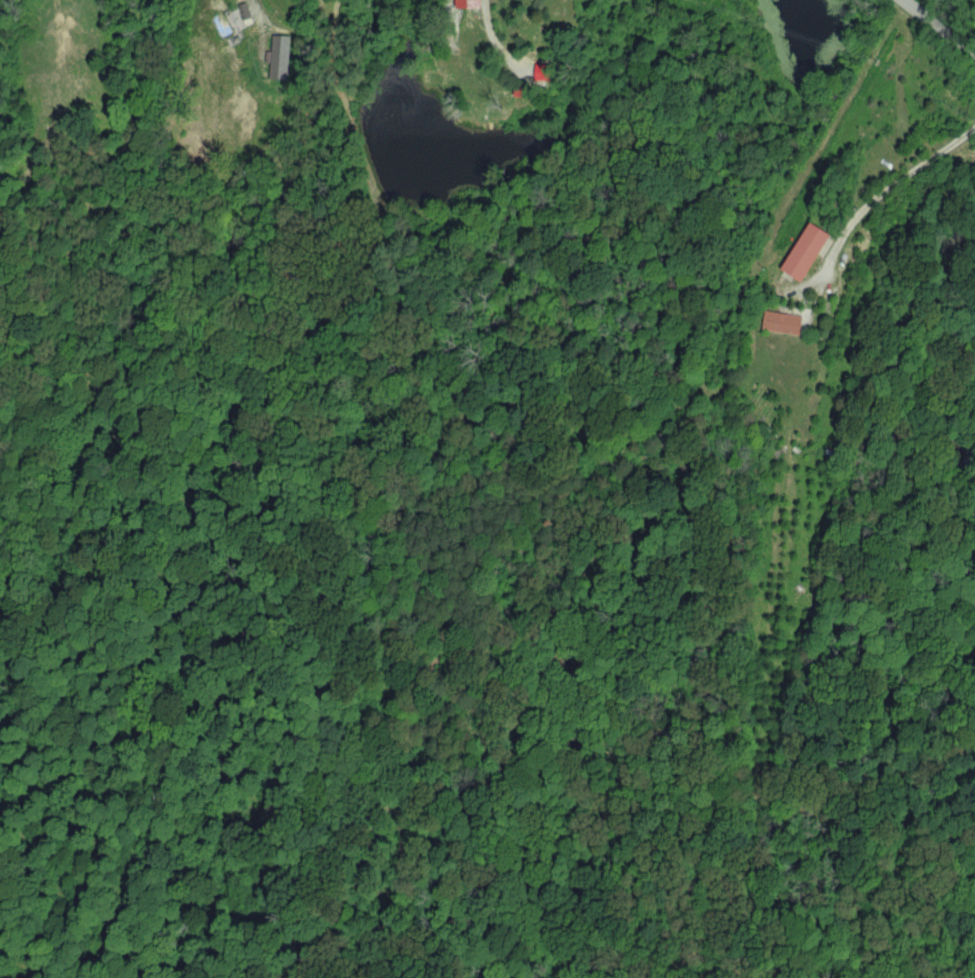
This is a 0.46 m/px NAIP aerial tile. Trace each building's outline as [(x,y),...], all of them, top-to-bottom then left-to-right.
[(782,269),(803,282),(833,235),(812,222),(782,269)] [(798,335),(802,316),(766,309),(762,328),(798,335)]
